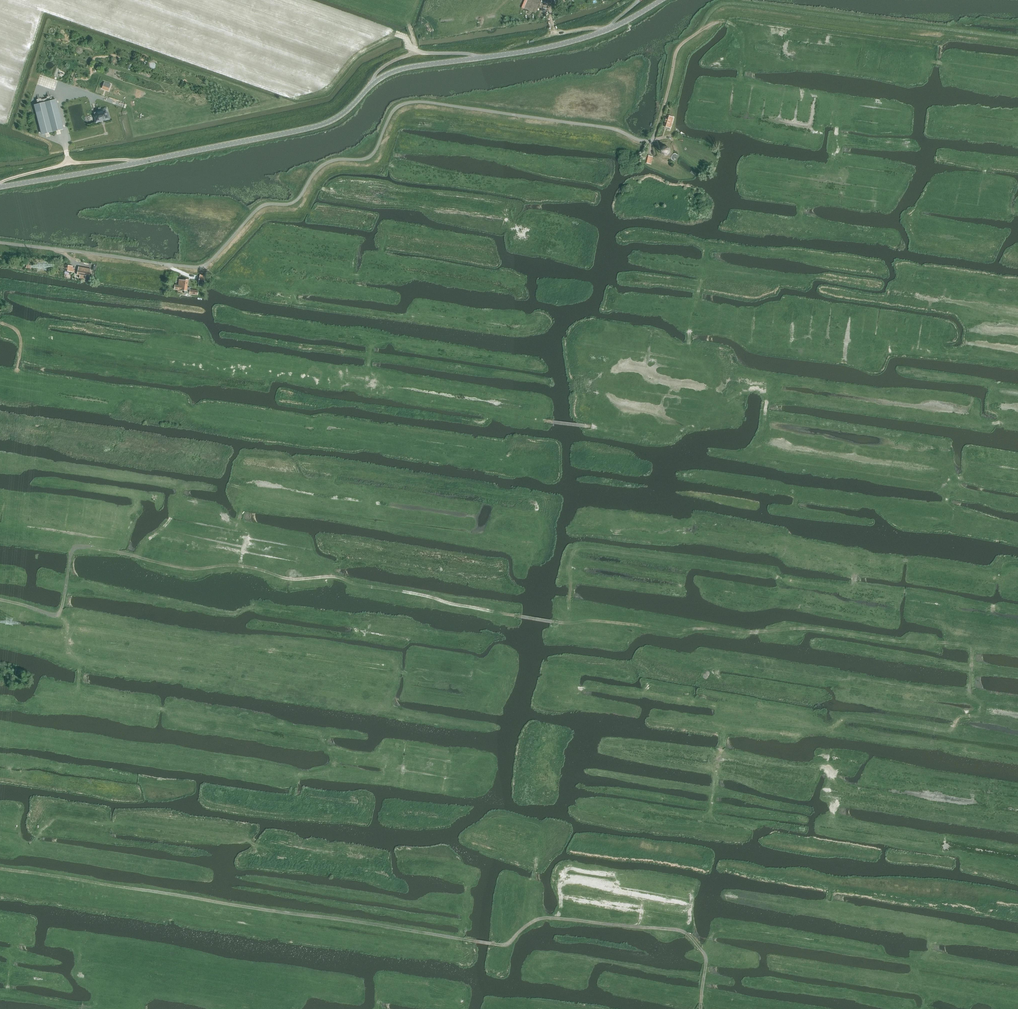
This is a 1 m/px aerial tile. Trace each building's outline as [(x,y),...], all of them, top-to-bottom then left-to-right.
[(41,100),(56,95),(54,92),(49,94),(49,95),(43,97),(41,91),(39,92),(41,100)] [(34,105),(42,135),(63,129),(56,100),(34,105)] [(95,114),(97,122),(108,119),(106,111),(95,114)] [(663,125),(670,128),(673,117),(666,115),(663,125)] [(661,153),(664,155),(668,155),(670,152),(670,148),(667,145),(663,146),(660,149),(661,153)] [(654,157),(653,157),(646,155),(644,163),(652,165),(654,157)] [(79,279),(85,279),(86,277),(89,277),(91,271),(78,269),(77,275),(80,276),(79,279)] [(183,292),(196,294),(197,290),(189,289),(190,287),(186,287),(187,279),(183,279),(182,279),(178,279),(178,284),(174,284),(174,289),(184,290),(183,292)]
